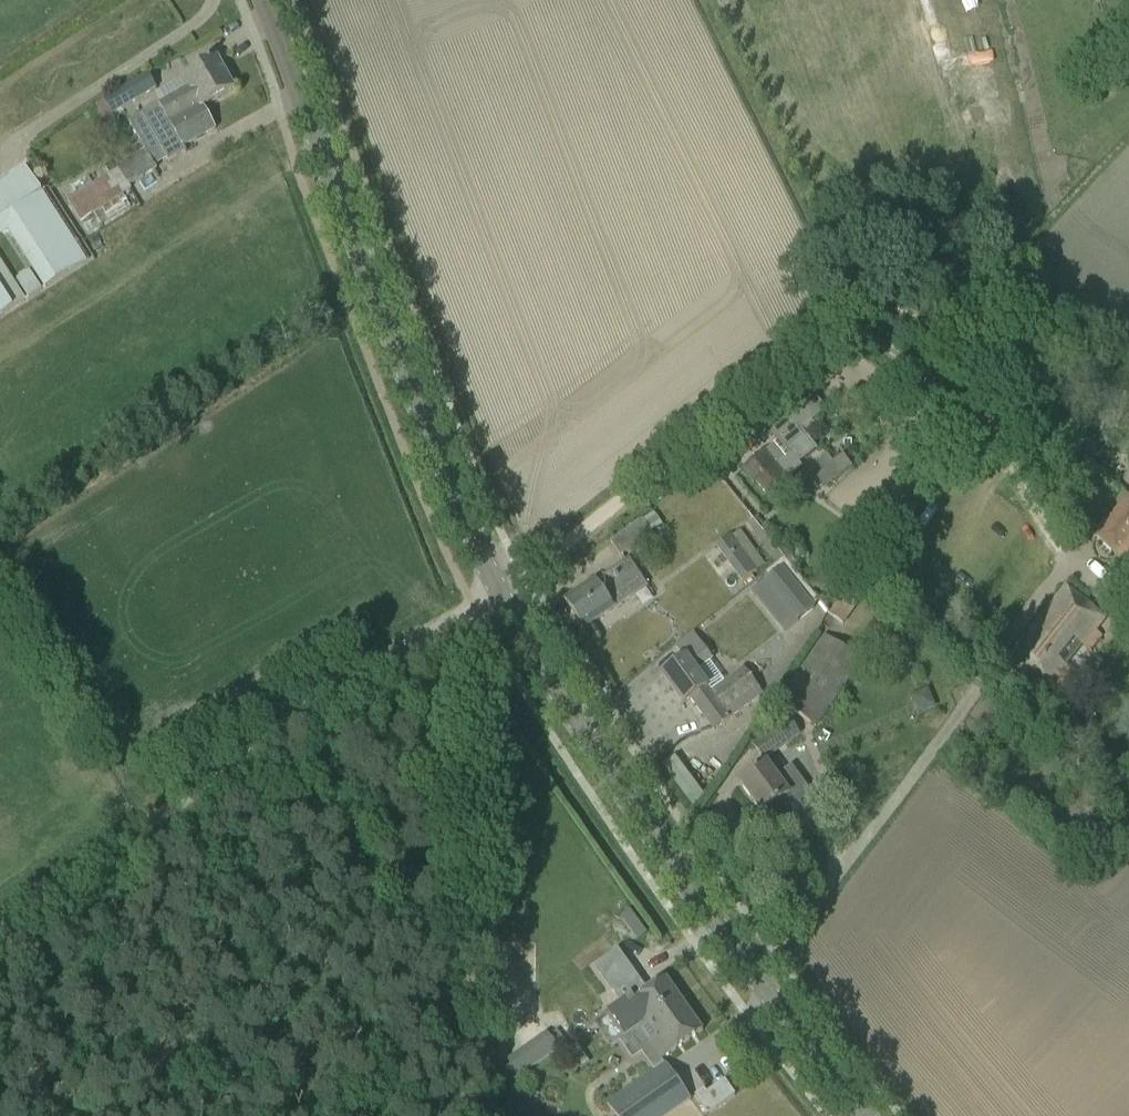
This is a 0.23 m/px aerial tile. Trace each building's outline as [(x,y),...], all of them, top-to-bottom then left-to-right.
[(203,107),(235,89),(217,58),(210,62),(209,60),(181,76),(187,88),(142,114),(154,135),(203,107)] [(103,101),(112,116),(157,89),(148,73),(103,101)] [(103,101),(93,108),(103,127),(114,121),(112,116),(103,101)] [(184,147),(216,129),(203,107),(154,135),(170,162),(187,152),(184,147)] [(156,169),(146,151),(118,168),(119,169),(67,201),(79,221),(132,190),(130,187),(156,169)] [(0,184),(0,224),(14,216),(56,280),(86,261),(26,168),(0,184)] [(41,290),(29,271),(16,280),(27,299),(41,290)] [(14,308),(0,286),(0,316),(14,308)] [(764,453),(745,468),(768,497),(779,487),(801,470),(805,466),(804,465),(802,467),(799,463),(818,449),(806,434),(803,436),(799,431),(810,422),(811,421),(795,401),(794,402),(782,412),(765,425),(778,442),(786,451),(789,456),(785,459),(774,445),(764,453)] [(833,463),(832,464),(841,476),(852,467),(843,455),(833,463)] [(1093,535),(1128,570),(1128,498),(1093,535)] [(610,543),(620,557),(652,535),(642,521),(610,543)] [(742,583),(757,572),(731,536),(715,548),(742,583)] [(770,577),(764,582),(796,622),(814,607),(812,605),(818,600),(784,558),(766,572),(770,577)] [(565,603),(583,630),(647,587),(629,560),(565,603)] [(1094,631),(1103,620),(1092,610),(1066,588),(1009,657),(1036,679),(1054,693),(1072,672),(1064,665),(1081,646),(1088,652),(1101,637),(1094,631)] [(712,660),(693,634),(675,647),(685,660),(662,676),(683,705),(690,700),(714,731),(762,696),(743,669),(711,692),(696,672),(712,660)] [(780,703),(815,728),(861,661),(826,636),(780,703)] [(1066,723),(1061,729),(1074,740),(1080,732),(1083,729),(1070,718),(1066,723)] [(752,746),(765,762),(800,736),(788,719),(752,746)] [(663,768),(694,811),(704,798),(675,758),(663,768)] [(767,765),(740,784),(762,815),(777,805),(796,831),(823,811),(792,768),(777,779),(767,765)] [(611,988),(633,973),(620,954),(598,970),(611,988)] [(639,990),(607,1012),(625,1038),(635,1032),(635,1033),(635,1032),(635,1033),(649,1023),(647,1019),(678,997),(666,980),(650,991),(643,996),(640,991),(639,990)] [(635,1033),(635,1032),(639,1038),(646,1048),(650,1045),(661,1061),(702,1032),(703,1032),(684,1006),(678,997),(647,1019),(649,1023),(635,1033)] [(549,1033),(509,1061),(521,1078),(561,1050),(549,1033)] [(607,1104),(615,1115),(668,1115),(690,1100),(665,1064),(607,1104)] [(710,1115),(740,1095),(728,1077),(698,1098),(710,1115)]
